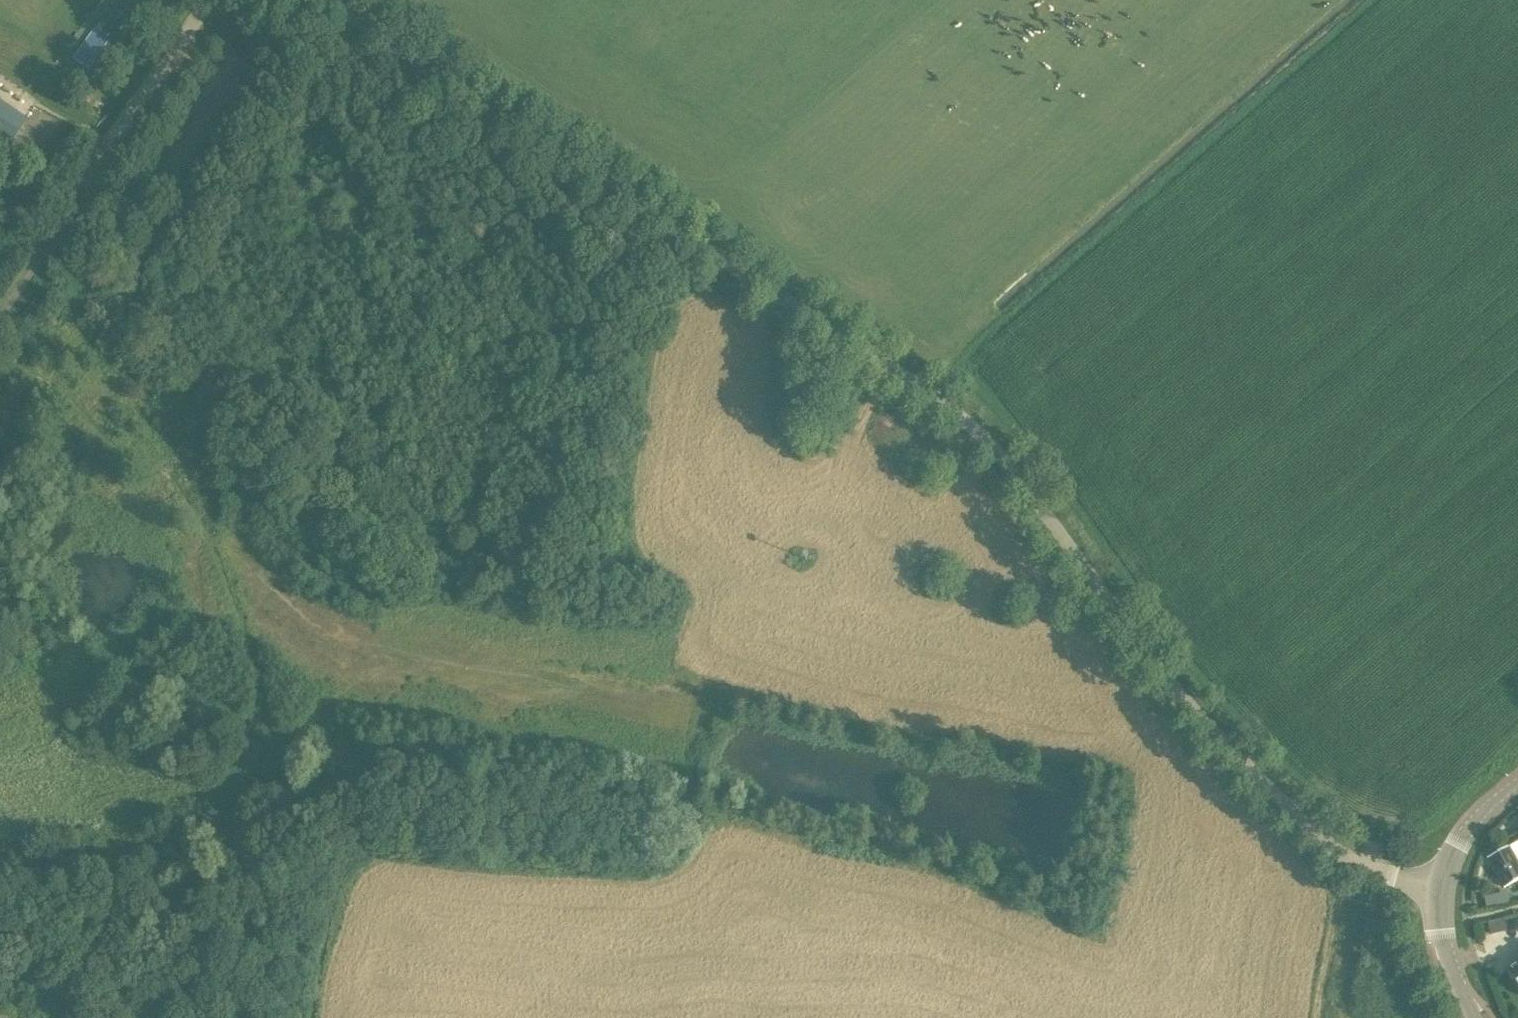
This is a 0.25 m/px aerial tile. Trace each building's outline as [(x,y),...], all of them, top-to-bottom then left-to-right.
[(9,136),(23,116),(0,100),(0,130),(9,136)] [(1517,879),(1517,863),(1509,846),(1487,857),(1504,887),(1517,879)] [(1509,891),(1486,896),(1488,905),(1511,900),(1509,891)] [(1507,971),(1506,970),(1505,971),(1517,987),(1517,962),(1507,971)]
